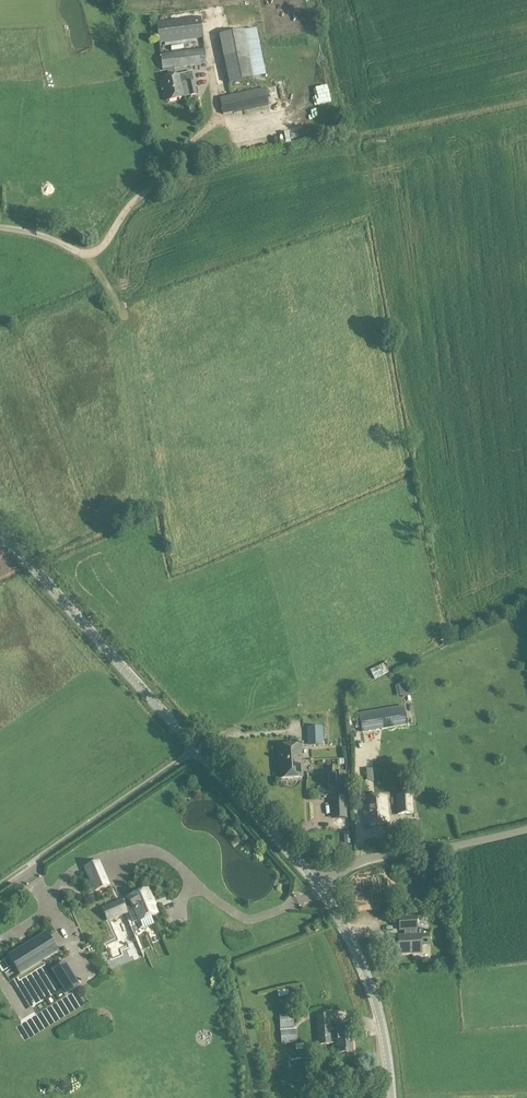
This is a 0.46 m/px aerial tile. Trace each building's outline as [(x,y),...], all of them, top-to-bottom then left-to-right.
[(157,23),(159,44),(203,38),(201,18),(157,23)] [(255,29),(219,36),(229,84),(265,77),(255,29)] [(205,49),(160,55),(163,71),(167,70),(174,69),(207,65),(205,49)] [(167,70),(168,78),(161,80),(166,102),(197,95),(192,73),(176,76),(174,69),(167,70)] [(265,89),(220,98),(224,116),(269,106),(265,89)] [(276,108),(277,114),(288,112),(287,106),(276,108)] [(382,680),(389,678),(384,662),(369,668),(372,678),(380,675),(382,680)] [(406,684),(397,686),(399,697),(408,695),(406,684)] [(359,713),(363,734),(407,726),(404,706),(359,713)] [(307,728),(308,746),(323,745),(323,740),(326,740),(325,728),(322,728),(322,727),(307,728)] [(301,746),(277,747),(277,763),(280,763),(281,779),(302,777),(301,746)] [(336,772),(337,794),(346,795),(347,795),(345,771),(336,772)] [(398,814),(412,813),(411,794),(397,795),(398,814)] [(388,809),(387,809),(386,796),(363,797),(365,825),(388,824),(388,809)] [(345,799),(332,800),(332,813),(335,813),(335,819),(346,819),(345,799)] [(420,821),(412,822),(415,840),(423,838),(420,821)] [(99,862),(85,868),(95,891),(108,885),(99,862)] [(109,896),(74,911),(85,937),(94,933),(100,948),(105,946),(104,943),(115,939),(107,922),(126,913),(126,912),(129,911),(134,922),(139,920),(140,922),(157,914),(152,902),(153,902),(148,889),(128,898),(129,899),(122,902),(121,901),(113,904),(109,896)] [(428,930),(419,930),(420,935),(417,935),(416,917),(399,918),(400,930),(407,929),(407,936),(398,936),(400,954),(421,953),(421,945),(429,945),(428,930)] [(21,974),(59,951),(47,932),(9,956),(21,974)] [(63,964),(53,970),(67,993),(77,987),(63,964)] [(15,1005),(22,1015),(26,1011),(19,1002),(15,1005)] [(280,1028),(296,1027),(295,1014),(279,1015),(280,1028)] [(329,1016),(317,1017),(319,1044),(331,1043),(331,1041),(338,1040),(339,1054),(352,1053),(351,1029),(337,1030),(330,1031),(329,1016)] [(297,1043),(296,1030),(280,1031),(281,1044),(297,1043)]
